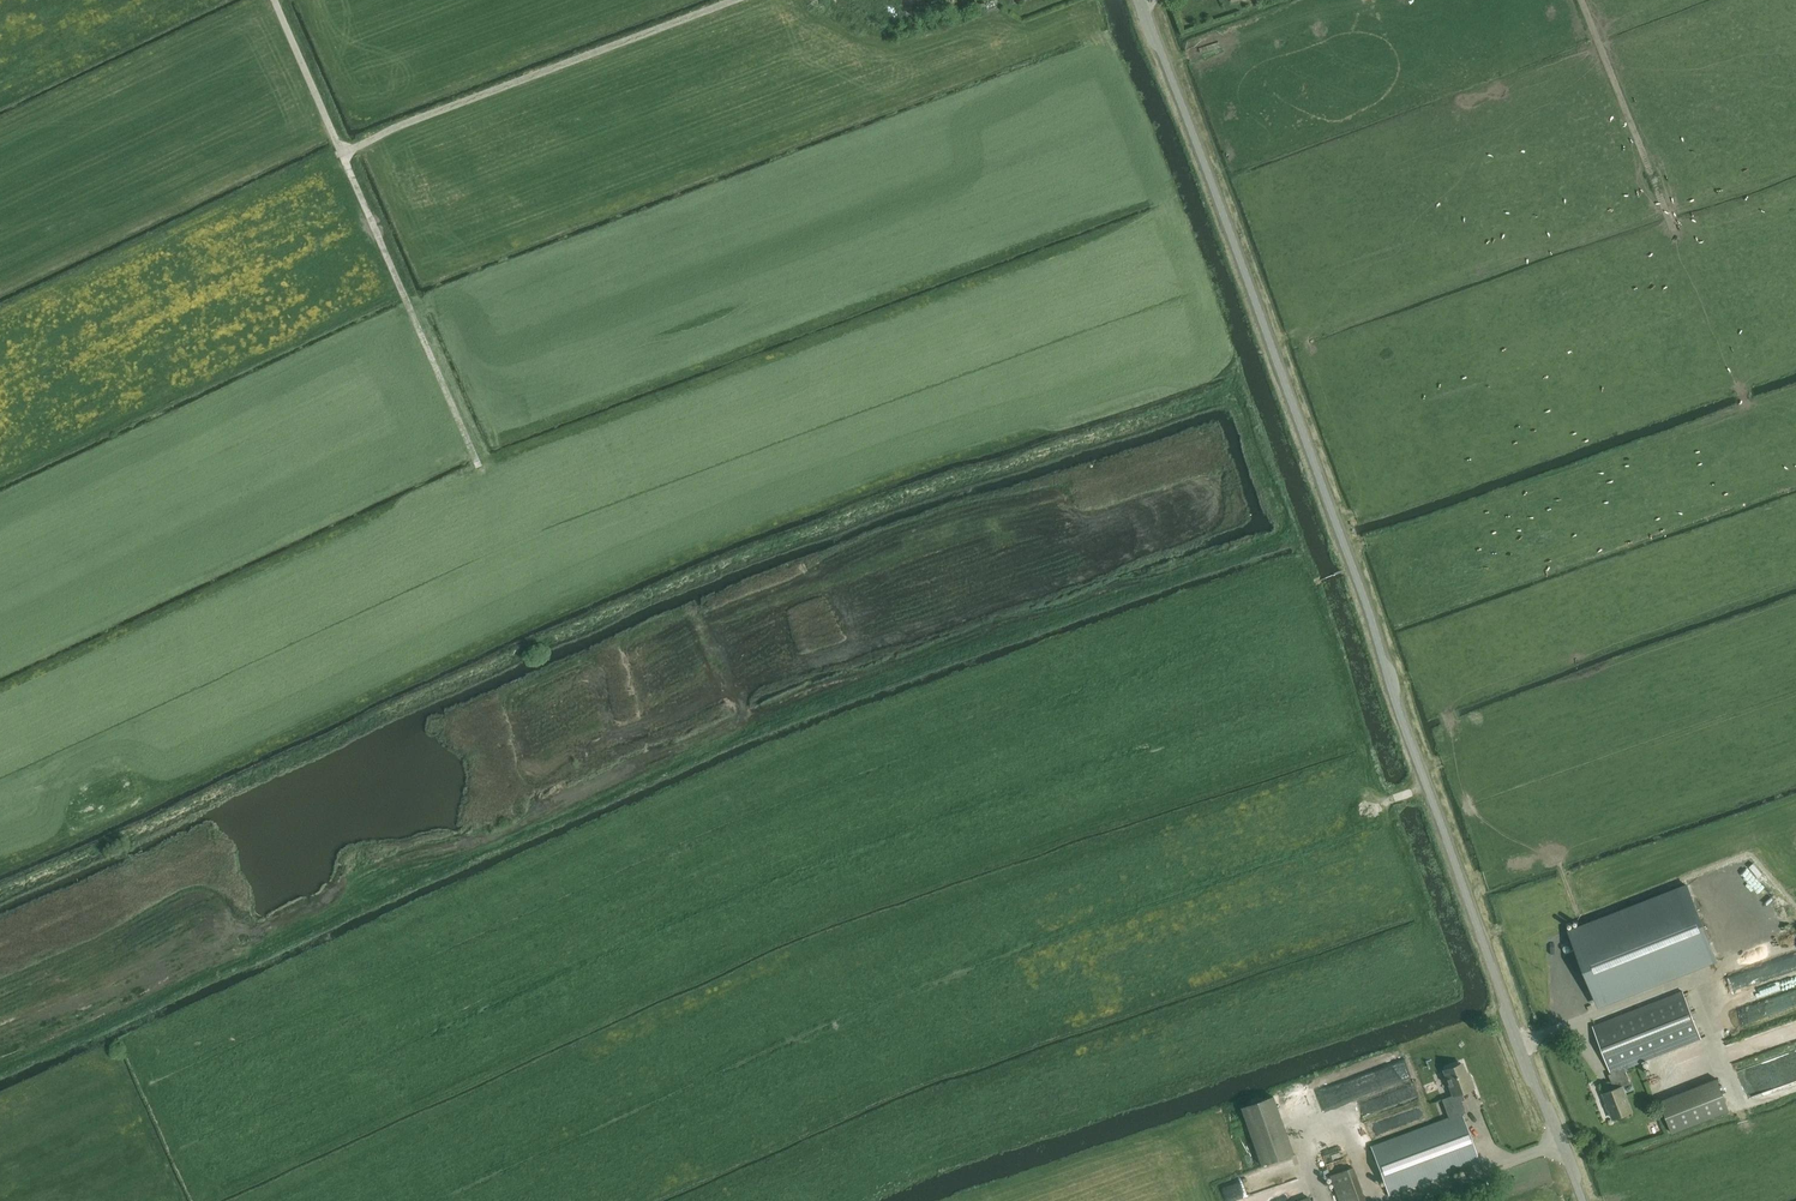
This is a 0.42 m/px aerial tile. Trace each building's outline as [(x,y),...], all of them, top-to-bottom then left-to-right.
[(1687,884),(1568,930),(1597,1003),(1715,957),(1687,884)] [(1795,950),(1795,935),(1757,944),(1760,958),(1795,950)] [(1715,980),(1745,970),(1740,955),(1710,964),(1715,980)] [(1795,975),(1795,959),(1724,986),(1727,992),(1715,996),(1718,1004),(1795,975)] [(1718,1008),(1721,1022),(1795,1003),(1795,988),(1718,1008)] [(1632,1112),(1622,1087),(1630,1084),(1624,1069),(1701,1039),(1683,991),(1592,1026),(1611,1074),(1608,1075),(1612,1085),(1610,1086),(1612,1090),(1603,1094),(1613,1120),(1632,1112)] [(1795,1033),(1795,1017),(1774,1024),(1777,1030),(1785,1027),(1788,1036),(1795,1033)] [(1400,1063),(1327,1084),(1334,1108),(1335,1107),(1340,1124),(1360,1118),(1362,1122),(1418,1106),(1410,1078),(1405,1079),(1400,1063)] [(1443,1071),(1452,1095),(1441,1100),(1448,1117),(1370,1147),(1388,1195),(1479,1161),(1462,1114),(1465,1113),(1460,1101),(1464,1100),(1461,1092),(1473,1088),(1469,1077),(1467,1078),(1462,1064),(1443,1071)] [(1716,1079),(1660,1101),(1672,1133),(1729,1111),(1716,1079)] [(1292,1150),(1272,1093),(1240,1104),(1260,1162),(1292,1150)] [(1353,1167),(1330,1175),(1339,1200),(1366,1200),(1353,1167)]
